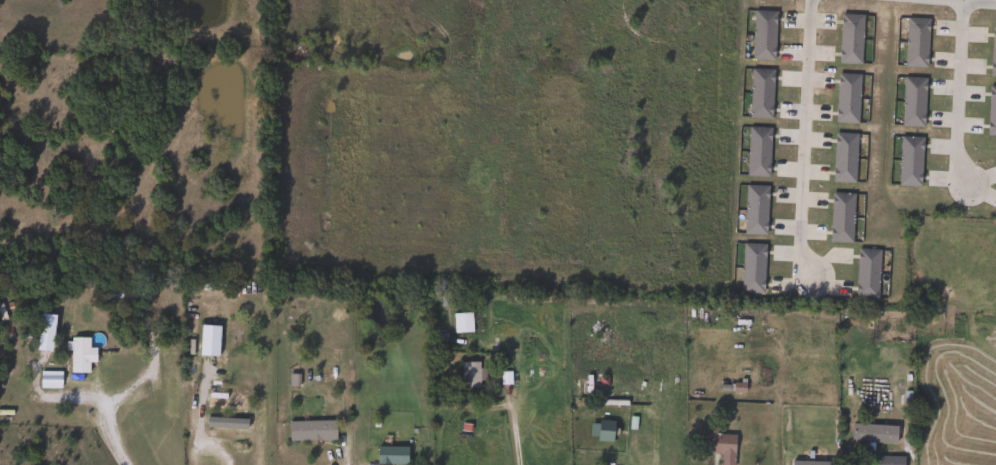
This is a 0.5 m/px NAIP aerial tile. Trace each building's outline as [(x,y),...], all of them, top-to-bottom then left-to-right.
[(773,11),(772,60),(750,60),(751,11),(773,11)] [(858,64),(836,63),(838,14),(860,15),(858,64)] [(925,67),(903,67),(903,17),(926,18),(925,67)] [(989,27),(995,27),(995,77),(988,77),(989,27)] [(770,70),(769,119),(747,118),(749,69),(770,70)] [(857,74),(856,124),(834,123),(835,74),(857,74)] [(899,127),(901,78),(923,78),(921,127),(899,127)] [(987,87),(995,87),(995,136),(985,135),(987,87)] [(768,128),(767,177),(745,177),(745,128),(768,128)] [(853,182),(831,182),(831,132),(853,132),(853,182)] [(918,186),(896,186),(897,137),(919,137),(918,186)] [(764,235),(742,235),(743,186),(765,186),(764,235)] [(828,242),(828,194),(850,194),(850,242),(828,242)] [(761,293),(739,293),(740,244),(762,244),(761,293)] [(855,249),(877,250),(876,299),(854,299),(855,249)] [(451,314),(470,314),(470,333),(451,333),(451,314)] [(86,338),(86,374),(67,374),(67,338),(86,338)] [(459,363),(478,363),(478,389),(459,389),(459,363)] [(57,388),(38,388),(38,373),(57,373),(57,388)] [(244,412),(245,395),(206,392),(204,409),(244,412)] [(333,441),(286,441),(286,421),(333,421),(333,441)] [(848,443),(849,425),(894,426),(894,444),(848,443)] [(733,435),(732,464),(718,464),(718,454),(701,454),(702,429),(718,429),(718,435),(733,435)] [(405,448),(405,464),(375,464),(375,448),(405,448)] [(821,451),(821,464),(789,464),(789,459),(809,459),(809,451),(821,451)] [(901,457),(901,464),(871,464),(871,457),(901,457)]
